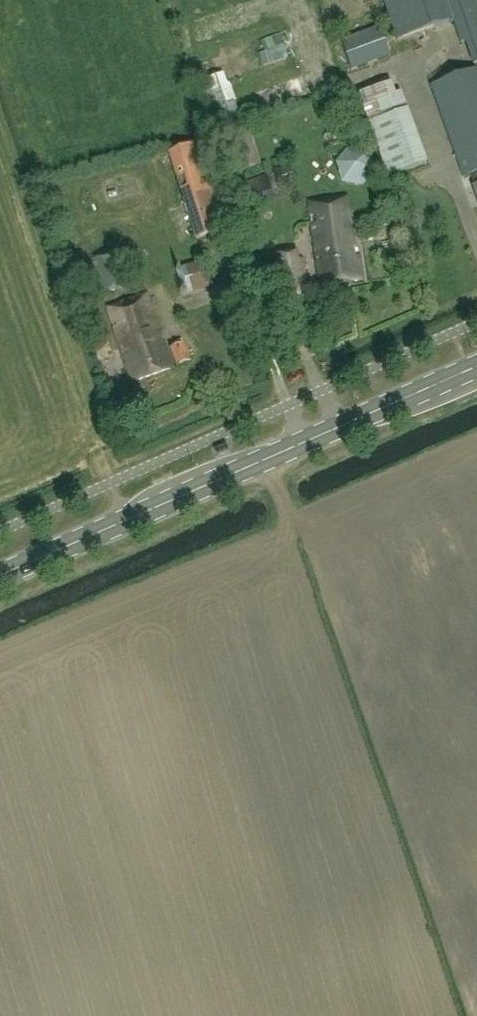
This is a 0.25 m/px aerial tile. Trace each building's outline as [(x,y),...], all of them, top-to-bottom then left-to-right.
[(395,39),(452,20),(460,42),(464,41),(473,65),(476,63),(476,14),(472,0),(383,0),(395,39)] [(389,56),(378,26),(340,40),(352,70),(389,56)] [(431,86),(463,176),(470,174),(474,186),(473,187),(476,198),(476,69),(431,86)] [(397,81),(358,94),(367,120),(385,176),(426,164),(397,81)] [(167,153),(195,239),(225,229),(197,143),(167,153)] [(261,164),(255,145),(229,153),(235,171),(261,164)] [(364,156),(339,160),(343,182),(368,178),(364,156)] [(288,167),(275,171),(277,177),(290,174),(288,167)] [(266,174),(244,182),(252,204),(274,196),(266,174)] [(349,197),(307,202),(319,288),(361,282),(349,197)] [(90,258),(101,293),(130,285),(118,249),(90,258)] [(281,300),(302,297),(297,253),(277,255),(281,300)] [(182,298),(203,290),(193,264),(172,272),(182,298)] [(106,307),(132,382),(172,368),(146,293),(106,307)] [(102,326),(88,331),(96,352),(110,347),(102,326)] [(182,343),(170,348),(177,366),(189,361),(182,343)]
